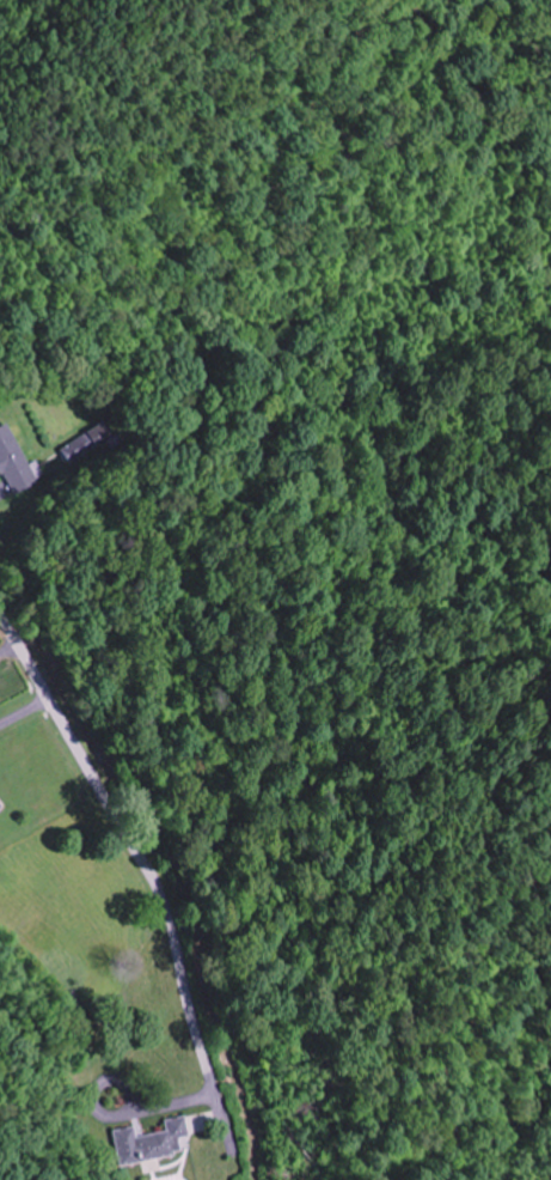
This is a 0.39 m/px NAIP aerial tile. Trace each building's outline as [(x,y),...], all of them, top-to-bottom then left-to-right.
[(74,467),(117,437),(104,420),(62,450),(74,467)] [(11,494),(37,484),(13,423),(0,428),(0,467),(11,494)] [(114,1130),(121,1164),(181,1153),(179,1137),(189,1136),(185,1115),(164,1119),(166,1130),(137,1136),(135,1126),(114,1130)]
